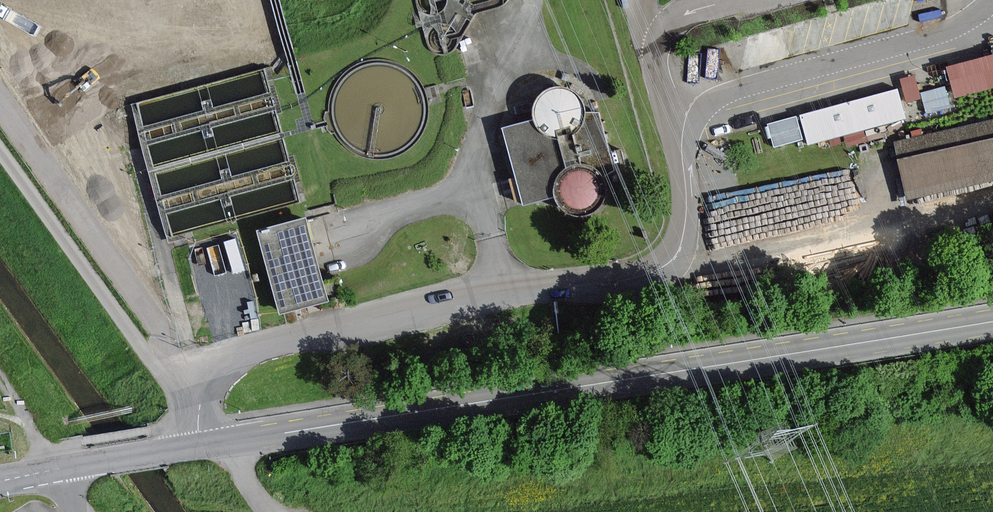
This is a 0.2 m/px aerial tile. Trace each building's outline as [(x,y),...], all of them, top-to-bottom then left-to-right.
[(953,96),(992,85),(992,49),(944,62),(953,96)] [(560,86),(554,86),(549,87),(544,90),(539,93),(536,98),(534,103),(532,108),(532,114),(534,119),(536,124),(540,129),(544,132),(549,134),(554,136),(560,136),(566,134),(572,131),(576,127),(580,122),(582,117),(582,111),(582,105),(580,99),(576,94),(572,90),(566,87),(560,86)] [(906,118),(897,86),(798,113),(807,145),(906,118)] [(534,119),(503,126),(522,207),(555,197),(554,192),(554,186),(555,181),(557,176),(561,172),(565,168),(570,166),(576,164),(582,164),(588,166),(593,169),(598,173),(601,178),(612,168),(597,111),(582,111),(582,117),(580,122),(576,127),(572,131),(566,134),(560,136),(554,136),(549,134),(544,132),(540,129),(536,124),(534,119)] [(799,131),(795,115),(768,123),(772,139),(799,131)] [(893,146),(905,201),(992,181),(992,124),(893,146)] [(582,164),(576,164),(570,166),(565,168),(561,172),(557,176),(555,181),(554,186),(554,192),(555,197),(558,203),(561,207),(565,210),(570,213),(576,214),(582,214),(588,213),(593,210),(598,206),(601,201),(603,195),(604,189),(603,183),(601,178),(598,173),(593,169),(588,166),(582,164)] [(328,301),(305,218),(259,231),(281,314),(328,301)]
